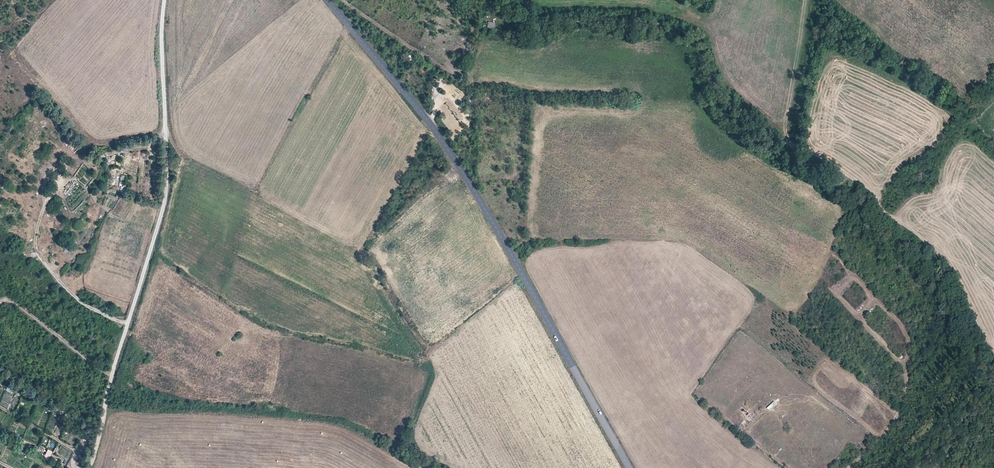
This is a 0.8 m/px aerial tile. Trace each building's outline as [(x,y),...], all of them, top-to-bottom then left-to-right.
[(776,405),(773,402),(767,408),(770,411),(776,405)]
